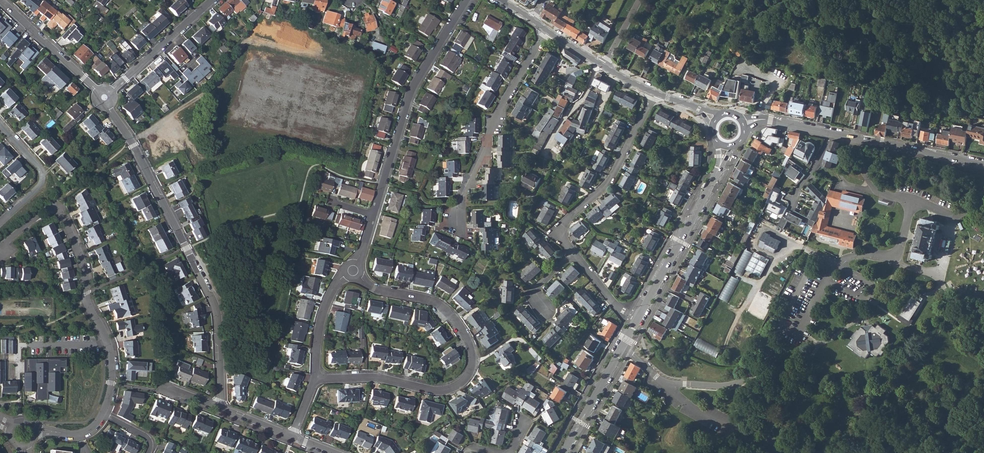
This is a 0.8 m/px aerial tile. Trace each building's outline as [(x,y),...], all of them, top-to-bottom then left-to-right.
[(40,4),(35,0),(21,0),(20,2),(30,9),(29,10),(32,13),(38,6),(40,4)] [(92,6),(103,14),(106,9),(102,6),(107,0),(96,0),(92,6)] [(187,6),(182,1),(181,0),(175,0),(174,1),(175,3),(168,8),(175,16),(187,6)] [(240,3),(237,0),(228,0),(225,3),(232,11),(235,14),(239,11),(235,6),(240,3)] [(300,7),(306,9),(307,4),(312,5),(313,0),(301,0),(300,2),(301,2),(300,7)] [(326,0),(313,0),(312,5),(311,7),(310,11),(315,12),(315,13),(319,13),(319,12),(320,8),(324,9),(326,0)] [(382,12),(388,15),(393,6),(395,2),(393,2),(390,0),(382,0),(377,9),(382,11),(382,12)] [(227,16),(232,11),(225,3),(218,10),(222,15),(219,17),(225,23),(229,18),(227,16)] [(555,25),(559,19),(559,18),(562,13),(564,10),(561,8),(559,11),(554,7),(555,5),(552,3),(551,4),(550,3),(543,14),(542,17),(546,20),(548,17),(554,21),(552,24),(555,25)] [(56,12),(49,7),(39,19),(42,21),(45,18),(49,20),(56,12)] [(162,27),(167,22),(166,22),(171,18),(161,8),(157,12),(160,15),(149,24),(157,33),(163,28),(162,27)] [(49,20),(46,24),(51,29),(56,24),(62,29),(67,24),(70,27),(73,24),(75,22),(68,15),(65,18),(61,14),(60,15),(56,12),(49,20)] [(270,21),(272,15),(263,13),(260,12),(260,14),(257,17),(261,18),(262,16),(264,17),(264,19),(270,21)] [(337,18),(338,16),(326,12),(322,22),(336,27),(341,28),(343,23),(344,19),(337,18)] [(225,23),(219,17),(216,13),(213,16),(213,17),(208,22),(215,30),(219,26),(221,28),(225,24),(225,23)] [(436,24),(438,21),(427,14),(417,30),(427,36),(431,29),(435,23),(436,24)] [(373,30),(375,28),(372,15),(368,16),(364,17),(361,18),(365,32),(373,30)] [(559,19),(555,25),(564,31),(569,24),(573,26),(576,21),(564,15),(562,20),(559,18),(559,19)] [(498,29),(501,24),(487,16),(484,20),(498,29)] [(4,18),(0,22),(0,30),(6,35),(14,27),(4,18)] [(496,33),(498,29),(484,20),(482,24),(483,24),(481,27),(483,28),(488,35),(485,41),(491,44),(496,33)] [(601,22),(598,21),(589,37),(588,39),(592,41),(595,37),(604,43),(609,33),(598,26),(601,22)] [(598,26),(609,33),(611,29),(601,22),(598,26)] [(357,36),(359,31),(351,28),(351,27),(346,25),(346,24),(343,23),(341,28),(340,34),(343,35),(347,36),(347,37),(353,40),(354,35),(357,36)] [(70,27),(60,37),(64,40),(65,39),(68,42),(71,39),(72,40),(73,40),(76,42),(81,37),(77,33),(77,32),(74,29),(76,27),(73,24),(70,27)] [(157,33),(149,24),(141,32),(148,40),(157,33)] [(588,39),(589,37),(584,33),(587,28),(583,26),(580,31),(573,26),(569,24),(564,31),(577,39),(584,44),(588,39)] [(201,42),(202,42),(210,36),(202,27),(191,37),(198,45),(201,42)] [(469,36),(473,38),(475,35),(472,33),(463,28),(461,31),(469,36)] [(519,41),(524,33),(515,28),(508,40),(509,40),(519,46),(521,43),(519,41)] [(14,41),(21,34),(18,31),(11,38),(12,40),(14,41)] [(469,36),(461,31),(460,31),(453,42),(454,43),(451,48),(458,53),(462,48),(469,36)] [(634,38),(642,43),(644,39),(636,34),(634,38)] [(137,51),(146,43),(139,35),(130,42),(137,51)] [(298,46),(300,39),(286,35),(284,42),(287,43),(288,41),(295,44),(294,45),(298,46)] [(462,48),(465,50),(473,38),(469,36),(462,48)] [(659,36),(658,38),(654,43),(658,45),(662,37),(659,36)] [(25,45),(17,38),(10,46),(18,53),(25,45)] [(640,46),(642,43),(634,38),(629,48),(637,53),(640,46)] [(181,44),(189,54),(196,49),(187,39),(181,44)] [(106,44),(112,51),(115,49),(116,48),(109,40),(107,43),(106,44)] [(411,45),(404,56),(413,62),(420,51),(419,50),(422,45),(415,40),(412,46),(411,45)] [(502,57),(508,60),(512,63),(513,64),(516,60),(511,57),(514,53),(516,50),(517,50),(519,46),(509,40),(502,52),(500,56),(502,57)] [(382,54),(384,47),(371,42),(371,50),(382,54)] [(99,55),(108,47),(105,44),(102,48),(97,53),(99,55)] [(130,51),(132,50),(127,44),(123,48),(126,51),(120,56),(127,64),(135,56),(131,52),(130,51)] [(83,64),(92,55),(82,45),(73,55),(83,64)] [(223,54),(227,51),(223,45),(219,49),(223,54)] [(181,61),(185,57),(175,46),(167,53),(177,64),(181,61)] [(646,57),(650,50),(643,47),(640,46),(637,53),(646,57)] [(740,57),(741,54),(732,47),(730,50),(740,57)] [(458,53),(451,48),(449,52),(448,51),(439,65),(452,73),(456,67),(457,66),(460,62),(459,61),(460,59),(459,58),(461,55),(458,53)] [(577,65),(581,60),(565,49),(563,53),(565,56),(572,60),(570,62),(576,66),(577,65)] [(706,64),(714,50),(712,49),(710,52),(705,49),(700,61),(706,64)] [(659,65),(664,54),(656,50),(654,53),(651,59),(652,60),(653,59),(658,62),(657,64),(659,65)] [(679,75),(687,61),(689,57),(685,55),(683,59),(680,64),(675,62),(677,58),(675,55),(671,53),(666,50),(664,54),(659,65),(679,75)] [(16,65),(4,52),(0,57),(0,59),(2,61),(15,75),(20,70),(16,66),(16,65)] [(551,73),(560,59),(549,53),(541,66),(551,73)] [(108,70),(105,67),(101,63),(95,56),(91,59),(95,63),(91,67),(93,70),(100,77),(108,70)] [(508,60),(502,57),(493,73),(500,78),(503,79),(505,76),(510,67),(510,66),(512,63),(508,60)] [(52,66),(44,58),(36,66),(45,75),(51,68),(50,67),(52,66)] [(112,75),(119,69),(110,59),(106,62),(107,64),(105,67),(108,70),(112,75)] [(397,69),(390,80),(400,86),(407,75),(405,74),(408,69),(401,65),(399,70),(397,69)] [(547,80),(551,73),(541,66),(538,70),(539,70),(536,76),(533,81),(542,86),(546,79),(547,80)] [(61,90),(68,80),(54,68),(52,69),(51,68),(45,75),(61,90)] [(576,77),(584,73),(582,69),(572,74),(567,83),(566,85),(573,88),(574,87),(578,78),(576,77)] [(433,77),(426,89),(436,94),(443,83),(441,82),(444,78),(448,80),(451,76),(440,70),(438,73),(435,78),(433,77)] [(696,84),(701,75),(699,74),(699,76),(694,73),(691,72),(689,70),(684,79),(686,80),(686,79),(696,84)] [(149,90),(159,80),(152,71),(138,83),(147,93),(148,92),(149,90)] [(169,87),(179,78),(173,72),(164,79),(167,82),(165,83),(169,87)] [(500,78),(493,73),(491,72),(487,78),(489,78),(483,87),(494,93),(495,90),(494,90),(499,82),(497,82),(500,78)] [(701,75),(696,84),(707,90),(712,80),(701,75)] [(824,88),(826,79),(819,78),(817,86),(824,88)] [(605,92),(609,86),(594,79),(591,85),(605,92)] [(738,98),(741,81),(729,79),(725,87),(721,95),(738,98)] [(72,96),(78,90),(70,83),(65,90),(60,95),(63,97),(68,92),(72,96)] [(744,84),(741,100),(754,103),(756,92),(749,90),(749,85),(744,84)] [(134,103),(144,95),(135,85),(126,93),(130,99),(134,103)] [(578,91),(573,88),(566,85),(561,95),(565,96),(564,98),(569,101),(573,102),(578,91)] [(712,89),(709,96),(718,101),(721,95),(725,87),(722,86),(720,89),(717,87),(715,90),(713,89),(712,89)] [(176,99),(180,96),(172,87),(168,90),(176,99)] [(531,108),(540,94),(529,87),(524,96),(523,95),(520,101),(531,108)] [(7,108),(17,99),(8,89),(0,96),(0,100),(2,102),(2,101),(4,103),(3,104),(7,108)] [(391,113),(393,107),(394,107),(398,94),(388,91),(384,104),(385,104),(383,110),(391,113)] [(485,110),(493,97),(484,91),(476,104),(485,110)] [(598,95),(596,94),(590,91),(589,96),(597,100),(598,95)] [(624,93),(624,94),(618,91),(614,99),(620,102),(619,102),(633,109),(638,100),(624,93)] [(836,103),(838,93),(830,91),(828,101),(821,100),(819,114),(823,115),(822,117),(827,118),(827,116),(832,117),(834,109),(830,108),(831,102),(836,103)] [(435,99),(425,93),(419,104),(420,105),(417,110),(424,115),(424,114),(427,109),(428,110),(435,99)] [(564,98),(565,96),(561,95),(558,100),(562,102),(560,105),(565,108),(569,101),(564,98)] [(588,124),(597,100),(589,96),(587,99),(579,121),(588,124)] [(142,112),(134,103),(130,99),(127,101),(128,103),(122,108),(132,120),(142,112)] [(555,105),(559,107),(560,105),(562,102),(558,100),(556,99),(553,104),(555,105)] [(774,100),(772,109),(781,111),(783,102),(774,100)] [(533,109),(531,108),(520,101),(517,106),(518,107),(517,109),(516,108),(513,114),(522,120),(525,115),(526,116),(528,112),(530,113),(533,109)] [(856,103),(848,101),(846,110),(853,111),(853,115),(858,115),(861,104),(856,103)] [(792,104),(783,102),(781,111),(790,113),(792,104)] [(792,104),(790,113),(804,116),(806,105),(792,102),(792,104)] [(19,121),(27,114),(17,104),(7,113),(11,117),(12,115),(13,114),(15,117),(19,121)] [(81,114),(82,112),(75,104),(66,112),(73,120),(61,130),(65,134),(74,125),(83,117),(81,114)] [(557,111),(559,107),(555,105),(553,109),(551,108),(545,116),(551,120),(553,117),(554,115),(556,112),(557,111)] [(559,118),(565,108),(560,105),(559,107),(557,111),(556,112),(554,115),(559,118)] [(806,105),(804,116),(815,118),(817,107),(813,106),(809,105),(806,105)] [(55,121),(61,113),(55,108),(52,111),(53,112),(55,114),(52,118),(55,121)] [(674,118),(675,116),(661,109),(656,119),(670,126),(670,125),(673,127),(677,120),(674,118)] [(856,124),(868,127),(871,113),(863,111),(862,116),(858,115),(856,124)] [(95,121),(96,120),(91,115),(87,118),(87,119),(82,122),(88,130),(86,132),(92,138),(102,129),(97,123),(95,121)] [(544,130),(551,120),(545,116),(532,135),(538,139),(539,137),(541,134),(542,132),(544,130)] [(383,139),(385,133),(386,134),(390,120),(380,117),(376,130),(377,131),(375,137),(383,139)] [(551,120),(544,130),(550,134),(551,134),(559,121),(553,117),(551,120)] [(20,128),(26,134),(28,136),(27,136),(31,140),(39,132),(32,123),(33,122),(31,119),(20,128)] [(478,126),(478,119),(467,119),(467,123),(464,123),(464,129),(466,129),(466,133),(464,133),(464,135),(462,135),(463,138),(469,138),(476,137),(476,133),(477,133),(477,129),(477,126),(478,126)] [(572,125),(574,123),(569,119),(560,133),(565,136),(572,125)] [(905,123),(890,119),(889,123),(888,126),(887,131),(899,133),(899,132),(903,132),(905,123)] [(579,121),(575,120),(574,123),(572,125),(565,136),(569,139),(571,140),(575,135),(573,134),(577,129),(579,130),(578,132),(585,134),(588,124),(579,121)] [(624,127),(626,124),(618,120),(617,123),(616,123),(611,132),(621,137),(625,128),(624,127)] [(681,120),(681,121),(677,120),(673,127),(676,129),(691,136),(696,127),(681,120)] [(905,123),(903,132),(902,136),(913,138),(913,136),(914,134),(919,135),(920,131),(922,121),(916,120),(915,123),(905,122),(905,123)] [(418,139),(419,139),(423,127),(412,124),(408,136),(410,137),(408,143),(416,145),(418,139)] [(878,129),(876,134),(886,137),(888,126),(882,125),(881,124),(881,129),(878,129)] [(67,137),(77,128),(74,125),(65,134),(67,137)] [(967,137),(981,140),(981,144),(983,144),(983,128),(970,125),(968,131),(967,137)] [(770,135),(773,136),(774,133),(777,134),(778,129),(767,127),(761,130),(764,136),(762,139),(765,142),(770,135)] [(951,136),(951,140),(958,142),(957,144),(959,144),(959,143),(966,144),(967,137),(968,131),(963,130),(963,129),(953,127),(951,136)] [(107,130),(107,131),(104,128),(102,129),(92,138),(94,141),(98,138),(99,137),(106,146),(114,139),(110,133),(107,130)] [(656,137),(658,133),(651,130),(649,133),(647,132),(641,144),(650,149),(657,137),(656,137)] [(918,137),(918,139),(929,141),(929,139),(934,140),(935,134),(920,131),(919,135),(918,137)] [(616,147),(621,137),(611,132),(609,136),(606,135),(603,140),(607,142),(605,145),(612,149),(614,146),(616,147)] [(793,145),(792,147),(795,148),(799,140),(800,134),(791,132),(790,137),(794,138),(794,141),(793,145)] [(569,139),(565,136),(560,133),(556,138),(559,141),(565,145),(569,139)] [(939,134),(937,143),(950,145),(951,140),(951,136),(945,135),(939,134)] [(511,135),(509,135),(500,135),(500,141),(500,143),(499,143),(499,147),(498,147),(498,152),(510,151),(509,147),(511,147),(511,135)] [(770,135),(765,142),(768,143),(772,146),(774,142),(779,144),(779,146),(782,148),(783,146),(784,138),(780,137),(780,138),(773,137),(773,136),(770,135)] [(58,148),(47,136),(39,143),(50,155),(58,148)] [(469,138),(463,138),(457,138),(458,142),(456,142),(456,154),(468,154),(468,148),(468,146),(468,142),(469,142),(469,138)] [(755,143),(752,148),(760,153),(763,154),(764,151),(770,154),(773,150),(772,149),(773,147),(772,146),(768,143),(766,146),(762,144),(763,143),(757,140),(755,143)] [(815,144),(813,143),(811,142),(809,142),(808,143),(803,140),(795,155),(810,163),(817,149),(817,147),(816,145),(815,144)] [(825,158),(822,165),(832,168),(834,162),(839,164),(843,152),(839,149),(841,143),(832,140),(828,151),(826,158),(825,158)] [(0,143),(0,166),(1,165),(2,166),(12,157),(3,148),(4,147),(0,143)] [(562,152),(563,148),(557,143),(555,147),(562,152)] [(370,150),(367,160),(377,163),(380,153),(379,152),(381,146),(373,144),(371,150),(370,150)] [(782,148),(780,152),(787,157),(790,158),(793,151),(783,146),(782,148)] [(560,155),(562,152),(555,147),(552,150),(560,155)] [(700,151),(700,147),(692,147),(692,150),(691,150),(690,166),(701,167),(702,151),(700,151)] [(751,148),(744,160),(752,165),(753,165),(760,153),(752,148),(751,148)] [(604,149),(602,153),(597,150),(592,160),(596,162),(593,168),(601,172),(602,169),(604,169),(610,157),(609,156),(611,153),(604,149)] [(559,156),(560,155),(552,150),(549,155),(557,160),(559,156)] [(407,151),(405,157),(403,156),(402,160),(401,162),(400,166),(411,169),(414,160),(413,159),(414,153),(407,151)] [(511,151),(510,151),(498,152),(498,156),(499,156),(499,168),(510,168),(510,161),(511,161),(511,151)] [(640,170),(647,156),(638,151),(631,165),(632,166),(630,169),(638,173),(640,170)] [(59,164),(67,173),(76,165),(64,152),(55,161),(59,165),(59,164)] [(785,167),(784,168),(788,171),(788,172),(794,177),(795,176),(798,178),(801,180),(806,175),(802,172),(804,168),(790,158),(788,160),(785,167)] [(20,178),(27,172),(16,159),(2,172),(7,178),(15,172),(20,178)] [(375,173),(377,163),(367,160),(364,170),(365,170),(363,176),(371,179),(373,173),(375,173)] [(744,160),(739,169),(752,176),(754,172),(750,169),(752,165),(744,160)] [(166,179),(180,172),(174,161),(160,168),(166,179)] [(458,169),(458,161),(445,162),(445,169),(447,169),(447,173),(443,173),(443,178),(449,178),(455,178),(455,174),(456,174),(456,171),(456,169),(457,169),(458,169)] [(133,174),(127,163),(118,168),(120,174),(123,179),(133,174)] [(409,179),(411,169),(400,166),(398,169),(399,169),(399,172),(398,175),(400,176),(398,182),(405,184),(407,178),(409,179)] [(120,174),(118,168),(112,171),(115,177),(120,174)] [(499,168),(492,168),(487,168),(487,180),(483,180),(484,184),(495,184),(495,180),(498,180),(498,174),(499,174),(499,168)] [(591,186),(597,174),(588,169),(581,181),(582,182),(580,185),(587,189),(589,185),(591,186)] [(636,177),(638,173),(630,169),(629,173),(627,172),(620,186),(629,191),(637,177),(636,177)] [(752,176),(739,169),(736,174),(738,175),(737,177),(735,181),(744,186),(746,182),(748,184),(752,176)] [(690,188),(696,175),(687,170),(680,182),(681,183),(679,186),(686,190),(688,187),(690,188)] [(536,188),(541,178),(528,171),(523,180),(536,188)] [(788,172),(787,173),(796,180),(798,178),(795,176),(794,177),(788,172)] [(127,193),(139,187),(133,174),(123,179),(121,181),(127,193)] [(330,192),(333,185),(336,186),(338,179),(334,177),(329,174),(327,180),(320,178),(318,189),(330,192)] [(774,177),(769,185),(774,188),(775,186),(779,179),(774,177)] [(449,178),(443,178),(435,178),(435,182),(438,182),(438,191),(436,191),(437,197),(448,197),(448,189),(449,189),(449,182),(449,178)] [(356,190),(356,189),(340,184),(342,180),(338,179),(336,186),(339,187),(337,194),(353,199),(355,192),(356,190)] [(184,190),(185,190),(180,180),(169,186),(172,192),(173,191),(175,194),(174,195),(176,200),(186,195),(184,190)] [(118,182),(124,195),(127,193),(121,181),(118,182)] [(371,201),(374,191),(361,187),(363,183),(359,182),(356,189),(356,190),(360,191),(359,194),(358,198),(371,201)] [(686,190),(679,186),(672,182),(670,185),(677,189),(670,201),(679,206),(686,194),(684,193),(686,190)] [(575,191),(576,187),(569,183),(567,187),(567,186),(559,201),(569,205),(576,191),(575,191)] [(728,189),(726,193),(737,199),(742,189),(731,183),(729,187),(730,187),(729,190),(728,189)] [(806,189),(818,200),(828,200),(812,183),(806,189)] [(14,192),(6,184),(0,190),(0,197),(4,201),(14,192)] [(495,200),(495,184),(484,184),(484,200),(495,200)] [(767,189),(764,197),(768,199),(770,197),(773,190),(774,188),(769,185),(767,189)] [(85,190),(75,199),(78,204),(79,208),(78,209),(80,212),(92,206),(93,206),(91,202),(90,203),(89,202),(86,195),(87,194),(85,190)] [(778,217),(782,219),(784,216),(788,208),(782,205),(781,205),(781,204),(776,201),(780,194),(779,193),(773,190),(770,197),(768,199),(767,203),(770,205),(766,212),(767,212),(772,215),(773,212),(779,215),(778,217)] [(815,227),(812,232),(820,234),(820,237),(821,239),(854,248),(857,236),(827,228),(833,204),(863,212),(866,200),(830,191),(828,200),(817,222),(815,227)] [(140,210),(149,206),(142,193),(131,199),(137,212),(140,210)] [(397,213),(402,196),(391,193),(386,210),(397,213)] [(617,204),(621,201),(614,193),(604,202),(605,203),(602,205),(610,215),(620,207),(617,204)] [(722,200),(720,203),(731,210),(737,199),(726,193),(724,196),(725,197),(723,200),(722,200)] [(818,200),(808,218),(817,222),(828,200),(818,200)] [(548,203),(545,202),(544,201),(542,204),(546,206),(538,220),(547,225),(555,211),(554,210),(555,207),(548,203)] [(720,203),(715,212),(724,217),(726,214),(729,216),(732,210),(731,210),(720,203)] [(196,216),(189,204),(181,208),(187,220),(196,216)] [(607,218),(610,215),(602,205),(599,208),(598,206),(587,216),(594,224),(605,215),(607,218)] [(80,212),(78,213),(80,217),(79,220),(82,225),(84,226),(93,222),(95,225),(97,224),(99,223),(94,213),(95,212),(92,206),(80,212)] [(146,221),(154,217),(149,206),(140,210),(146,221)] [(333,213),(327,211),(328,209),(315,206),(312,216),(325,220),(325,219),(331,221),(333,213)] [(671,215),(673,212),(665,208),(664,211),(663,211),(656,223),(666,228),(672,216),(671,215)] [(433,216),(433,210),(422,210),(421,221),(420,221),(420,226),(427,226),(431,226),(431,223),(433,223),(433,218),(432,218),(433,216)] [(806,223),(815,227),(817,222),(808,218),(795,210),(793,214),(790,213),(788,218),(784,216),(782,219),(778,227),(784,229),(789,220),(801,225),(803,221),(806,223)] [(485,223),(485,212),(473,212),(473,217),(474,217),(474,220),(473,220),(473,224),(475,224),(475,228),(482,228),(486,228),(486,223),(485,223)] [(338,224),(348,227),(351,217),(341,214),(340,216),(337,215),(334,223),(338,224)] [(390,238),(395,220),(383,216),(382,220),(384,220),(382,227),(379,235),(390,238)] [(361,222),(361,220),(351,217),(348,227),(358,230),(362,231),(364,223),(361,222)] [(714,218),(709,226),(710,227),(719,232),(723,223),(714,218)] [(914,251),(913,258),(927,261),(928,258),(932,259),(933,255),(931,254),(933,247),(936,237),(935,237),(937,229),(939,230),(940,225),(936,225),(937,222),(923,218),(921,225),(920,225),(914,251)] [(748,228),(745,232),(746,232),(750,235),(756,224),(749,220),(748,222),(751,223),(749,228),(748,228)] [(578,238),(588,229),(581,221),(571,230),(578,238)] [(51,224),(41,229),(44,236),(46,235),(48,238),(56,234),(54,231),(55,230),(52,226),(51,224)] [(100,231),(97,224),(95,225),(84,230),(89,241),(92,239),(95,245),(104,242),(99,231),(100,231)] [(160,230),(161,229),(158,224),(147,230),(153,242),(154,242),(165,237),(162,232),(161,232),(160,230)] [(427,226),(420,226),(416,225),(416,229),(412,229),(412,235),(411,235),(410,241),(422,242),(423,230),(427,231),(427,226)] [(706,232),(703,237),(712,242),(714,243),(715,240),(717,236),(719,237),(722,233),(719,232),(710,227),(708,231),(707,233),(706,232)] [(493,228),(486,228),(482,228),(482,232),(485,232),(485,244),(483,244),(483,250),(493,250),(493,244),(496,244),(499,244),(500,242),(500,238),(497,238),(497,232),(493,231),(493,228)] [(540,240),(541,239),(532,229),(524,236),(533,246),(536,249),(538,247),(542,243),(540,240)] [(658,238),(660,235),(650,229),(648,230),(648,231),(648,233),(650,234),(644,246),(653,251),(660,239),(658,238)] [(197,241),(209,235),(208,232),(195,238),(196,239),(197,241)] [(746,232),(740,243),(745,246),(750,235),(746,232)] [(764,248),(769,251),(774,253),(776,249),(777,249),(781,242),(770,236),(771,235),(770,235),(764,232),(761,240),(762,240),(759,247),(764,249),(764,248)] [(433,233),(428,243),(434,246),(444,251),(444,252),(448,254),(453,243),(449,242),(450,241),(446,239),(446,240),(443,238),(444,238),(433,233)] [(57,236),(56,235),(56,234),(48,238),(46,239),(49,246),(51,245),(53,248),(61,244),(59,241),(60,241),(57,236)] [(160,253),(170,248),(165,237),(154,242),(160,253)] [(703,237),(698,246),(707,251),(707,250),(711,252),(713,249),(709,247),(712,242),(703,237)] [(39,251),(33,238),(29,240),(24,242),(25,243),(23,244),(28,253),(34,250),(35,253),(39,251)] [(334,247),(337,248),(339,242),(322,238),(321,243),(319,242),(317,252),(332,256),(334,247)] [(610,251),(614,244),(611,242),(608,247),(597,240),(592,250),(603,256),(607,250),(610,251)] [(548,243),(547,244),(544,241),(542,243),(538,247),(540,249),(540,250),(549,260),(557,253),(548,243)] [(615,250),(619,243),(615,241),(614,244),(610,251),(613,253),(610,260),(621,266),(627,256),(615,250)] [(456,246),(457,245),(453,243),(448,254),(452,255),(453,254),(456,256),(456,257),(463,260),(468,249),(461,246),(460,248),(458,247),(456,246)] [(62,246),(61,244),(53,248),(51,249),(54,256),(56,255),(58,258),(66,255),(64,251),(62,246)] [(105,245),(94,250),(99,260),(98,260),(100,265),(111,260),(106,250),(107,249),(105,245)] [(738,246),(734,254),(739,257),(743,249),(738,246)] [(710,255),(700,249),(694,260),(693,259),(690,263),(692,264),(702,269),(705,264),(707,264),(709,261),(708,259),(710,255)] [(733,271),(742,276),(754,254),(745,249),(733,271)] [(755,252),(746,269),(760,277),(770,260),(755,252)] [(729,259),(726,264),(733,268),(739,257),(734,254),(732,257),(730,256),(728,259),(729,259)] [(67,260),(66,255),(58,258),(59,262),(57,262),(58,269),(61,269),(69,267),(69,265),(68,259),(67,260)] [(647,262),(649,258),(641,255),(640,258),(639,257),(632,272),(641,277),(648,262),(647,262)] [(179,265),(180,265),(177,258),(163,265),(167,274),(173,272),(175,275),(177,274),(179,279),(186,275),(181,267),(180,267),(179,265)] [(389,274),(391,261),(375,258),(372,270),(389,274)] [(118,273),(112,260),(111,260),(100,265),(102,269),(103,268),(105,272),(106,274),(107,278),(118,273)] [(316,260),(313,274),(324,277),(327,262),(316,260)] [(530,281),(542,270),(535,262),(523,273),(520,276),(526,282),(529,279),(530,281)] [(407,264),(406,268),(396,266),(393,280),(409,283),(412,265),(407,264)] [(685,273),(683,277),(693,283),(695,284),(699,278),(701,277),(705,271),(702,269),(692,264),(688,270),(686,273),(685,273)] [(571,283),(580,273),(572,266),(563,275),(564,277),(562,279),(568,285),(570,283),(571,283)] [(13,278),(13,267),(11,267),(5,267),(1,267),(1,277),(5,277),(5,279),(13,278)] [(71,271),(69,267),(61,269),(62,273),(60,273),(62,280),(62,281),(71,278),(72,278),(72,276),(73,276),(71,270),(71,271)] [(21,269),(17,269),(17,278),(21,278),(21,280),(29,280),(29,269),(27,269),(27,268),(21,268),(21,269)] [(431,288),(433,276),(424,274),(414,272),(412,284),(431,288)] [(636,282),(638,279),(626,273),(624,276),(622,280),(621,286),(624,287),(622,290),(631,295),(638,283),(636,282)] [(719,297),(728,302),(740,280),(731,275),(719,297)] [(680,276),(673,288),(681,292),(684,288),(687,284),(691,286),(693,283),(683,277),(680,276)] [(315,296),(318,279),(307,277),(304,294),(304,296),(311,298),(311,295),(315,296)] [(451,278),(449,281),(440,277),(435,286),(449,294),(455,285),(454,285),(456,281),(451,278)] [(72,282),(71,278),(62,281),(63,284),(61,285),(63,292),(74,289),(73,288),(74,287),(72,282)] [(513,287),(513,281),(505,280),(504,287),(503,303),(513,303),(514,288),(513,287)] [(556,298),(565,288),(558,280),(549,290),(550,291),(547,294),(553,300),(556,297),(556,298)] [(190,287),(191,286),(189,282),(176,289),(178,293),(179,292),(183,300),(184,300),(186,305),(197,299),(197,297),(196,295),(194,294),(193,291),(190,287)] [(122,287),(121,287),(113,289),(112,291),(116,303),(126,300),(122,287)] [(465,297),(468,294),(462,288),(451,299),(463,310),(464,309),(471,304),(472,303),(465,297)] [(585,305),(592,298),(585,290),(584,291),(581,289),(575,295),(578,297),(577,298),(585,305)] [(356,298),(357,293),(346,291),(343,304),(344,304),(344,308),(348,309),(354,310),(354,306),(358,306),(359,299),(356,298)] [(705,308),(711,297),(702,292),(699,299),(699,300),(700,301),(698,304),(705,308)] [(915,293),(901,315),(910,321),(913,315),(923,299),(920,296),(915,293)] [(599,307),(600,306),(592,298),(585,305),(592,313),(593,313),(595,315),(601,310),(599,307)] [(116,303),(108,306),(110,312),(114,311),(117,318),(118,319),(124,317),(124,318),(129,316),(131,317),(135,315),(130,299),(126,300),(116,303)] [(312,306),(313,302),(300,299),(296,318),(307,321),(309,312),(310,305),(312,306)] [(381,305),(381,303),(368,300),(366,312),(371,313),(370,316),(378,318),(379,319),(381,318),(380,317),(382,313),(385,314),(387,306),(381,305)] [(662,301),(655,315),(662,319),(667,309),(674,313),(676,309),(671,306),(666,303),(662,301)] [(466,312),(474,306),(471,304),(464,309),(466,312)] [(700,318),(705,308),(698,304),(697,307),(696,307),(694,307),(691,313),(700,318)] [(406,310),(400,308),(391,306),(388,317),(403,321),(407,321),(410,309),(406,308),(406,310)] [(525,308),(524,309),(521,306),(515,312),(518,315),(517,315),(525,323),(533,316),(525,308)] [(565,326),(576,315),(569,307),(557,318),(559,320),(556,322),(560,326),(562,328),(565,326)] [(347,314),(348,309),(344,308),(343,313),(335,311),(335,315),(336,316),(335,322),(333,331),(344,333),(348,314),(347,314)] [(203,320),(204,320),(202,309),(192,310),(191,312),(186,313),(187,318),(189,318),(190,323),(191,323),(191,327),(202,326),(203,324),(203,320)] [(423,313),(423,312),(414,310),(410,325),(423,328),(426,332),(434,325),(426,314),(423,313)] [(489,320),(487,322),(479,310),(469,318),(473,324),(474,323),(475,324),(475,325),(479,332),(483,329),(491,323),(489,320)] [(898,320),(910,327),(916,317),(913,315),(910,321),(901,315),(898,320)] [(539,324),(540,323),(533,316),(525,323),(532,331),(533,330),(535,333),(541,327),(539,324)] [(134,326),(133,320),(116,323),(117,330),(125,329),(126,337),(136,336),(135,333),(143,332),(142,325),(134,326)] [(611,338),(618,326),(610,321),(603,334),(600,332),(598,334),(608,342),(611,338)] [(306,328),(307,324),(294,322),(290,340),(301,343),(303,334),(305,328),(306,328)] [(495,326),(496,326),(493,322),(491,323),(483,329),(485,334),(486,333),(487,333),(489,335),(488,336),(482,340),(488,349),(499,341),(496,336),(500,333),(495,326)] [(654,322),(650,330),(657,334),(656,337),(661,340),(667,330),(654,322)] [(853,338),(848,345),(855,350),(854,351),(862,357),(863,356),(866,359),(870,354),(869,351),(872,351),(872,353),(877,357),(880,354),(882,355),(888,347),(886,346),(890,342),(889,337),(884,333),(887,331),(878,324),(876,328),(873,325),(869,330),(869,333),(867,333),(867,331),(862,327),(859,330),(858,329),(852,337),(853,338)] [(565,332),(562,328),(560,326),(555,330),(554,329),(543,340),(550,348),(561,337),(561,336),(565,332)] [(442,333),(443,332),(439,327),(429,334),(435,342),(433,343),(436,347),(447,340),(444,335),(442,333)] [(683,330),(681,334),(690,338),(691,335),(692,334),(683,330)] [(205,341),(206,341),(206,335),(191,336),(191,342),(193,342),(193,348),(194,348),(194,352),(207,352),(207,347),(206,347),(205,347),(205,344),(205,341)] [(595,352),(602,342),(593,336),(586,346),(595,352)] [(699,337),(695,346),(717,357),(722,348),(699,337)] [(15,340),(1,340),(1,354),(15,354),(15,340)] [(138,358),(137,341),(124,342),(124,348),(126,348),(126,353),(126,357),(132,357),(133,358),(138,358)] [(512,353),(515,350),(510,342),(494,353),(498,358),(496,359),(499,363),(501,362),(505,367),(510,364),(512,367),(517,363),(515,360),(513,362),(511,359),(515,356),(512,353)] [(299,351),(300,346),(284,343),(284,345),(283,347),(288,348),(287,354),(290,355),(288,362),(300,365),(301,358),(301,355),(302,355),(303,351),(299,351)] [(386,352),(386,349),(372,347),(370,357),(380,359),(379,360),(384,361),(386,352)] [(453,352),(451,353),(448,348),(441,353),(443,356),(440,358),(440,361),(442,365),(446,365),(448,363),(450,366),(458,360),(456,358),(457,357),(453,352)] [(349,352),(349,350),(344,350),(344,351),(345,363),(351,363),(353,363),(353,364),(360,364),(360,352),(358,352),(349,352)] [(593,359),(595,357),(586,350),(577,363),(587,370),(594,360),(593,359)] [(345,363),(344,351),(334,351),(334,353),(329,353),(329,363),(336,363),(340,363),(340,364),(345,364),(345,363)] [(390,351),(390,352),(386,352),(384,361),(384,363),(388,363),(388,362),(395,363),(399,364),(401,354),(395,353),(395,352),(390,351)] [(539,361),(543,358),(537,351),(533,355),(539,361)] [(410,356),(406,355),(402,369),(407,370),(407,369),(414,371),(422,374),(424,366),(420,364),(421,359),(410,356)] [(540,365),(542,363),(539,361),(526,371),(532,375),(533,373),(537,369),(536,368),(539,364),(540,365)] [(15,382),(2,382),(2,362),(0,362),(0,387),(0,393),(16,393),(15,383),(15,382)] [(151,363),(127,362),(126,380),(134,381),(135,371),(150,372),(151,363)] [(570,365),(567,364),(564,362),(559,369),(562,371),(564,368),(567,370),(570,365)] [(632,363),(625,376),(634,382),(635,378),(641,368),(632,363)] [(559,369),(554,364),(550,371),(555,374),(559,369)] [(187,369),(186,370),(179,367),(175,376),(180,378),(183,379),(183,380),(187,382),(188,380),(192,371),(187,369)] [(197,371),(197,370),(193,368),(192,371),(188,380),(203,386),(206,378),(207,374),(199,371),(199,372),(197,371)] [(577,383),(579,378),(570,373),(564,383),(576,390),(579,384),(577,383)] [(238,374),(236,377),(233,377),(233,389),(234,390),(234,391),(233,391),(233,397),(235,397),(235,399),(238,402),(242,402),(244,399),(244,390),(249,378),(238,374)] [(301,381),(303,376),(291,374),(289,379),(286,386),(285,388),(295,392),(297,387),(298,384),(299,381),(301,381)] [(625,381),(634,386),(636,383),(634,382),(625,376),(623,380),(625,381)] [(492,391),(484,379),(479,382),(480,383),(471,390),(472,391),(482,396),(483,398),(492,391)] [(625,381),(619,391),(630,397),(632,398),(637,388),(634,386),(625,381)] [(521,401),(531,384),(528,382),(523,390),(520,388),(518,392),(509,387),(503,397),(515,404),(516,402),(518,399),(521,401)] [(529,396),(535,386),(531,384),(521,401),(524,402),(522,406),(534,413),(537,415),(540,409),(538,408),(541,403),(529,396)] [(561,402),(567,392),(558,387),(553,395),(552,397),(561,402)] [(344,390),(337,391),(337,403),(358,402),(357,390),(348,390),(348,391),(344,391),(344,390)] [(377,392),(377,391),(372,390),(370,397),(369,400),(372,401),(372,402),(372,403),(380,405),(379,405),(385,407),(389,394),(382,392),(382,393),(377,392)] [(143,395),(125,391),(124,396),(124,397),(124,399),(123,399),(122,404),(120,407),(121,407),(117,415),(130,422),(133,417),(128,414),(129,411),(130,412),(131,409),(132,403),(136,404),(136,403),(141,404),(143,395)] [(619,391),(614,401),(624,407),(630,397),(619,391)] [(455,400),(450,403),(458,414),(462,412),(463,407),(468,403),(471,405),(473,402),(476,403),(478,399),(467,394),(465,398),(463,396),(457,400),(455,401),(455,400)] [(273,404),(266,401),(256,397),(252,407),(269,414),(273,404)] [(408,398),(408,400),(396,397),(394,408),(411,412),(414,399),(408,398)] [(556,406),(554,403),(551,400),(548,398),(544,404),(545,405),(547,406),(549,410),(547,411),(543,413),(550,425),(560,419),(553,407),(556,406)] [(160,402),(160,401),(156,400),(150,413),(156,415),(157,414),(166,417),(171,406),(164,403),(163,404),(160,402)] [(279,403),(279,402),(275,400),(275,402),(273,404),(269,414),(273,416),(274,415),(277,417),(278,416),(278,415),(280,416),(280,417),(284,418),(286,418),(288,413),(287,413),(289,408),(284,405),(279,403)] [(431,414),(440,416),(442,406),(433,403),(432,405),(429,404),(429,402),(421,400),(419,411),(420,411),(418,420),(429,423),(431,414)] [(615,406),(607,419),(608,420),(615,424),(623,411),(615,406)] [(181,411),(181,410),(174,407),(167,424),(172,426),(174,422),(180,425),(180,426),(186,429),(191,416),(185,413),(185,414),(182,413),(182,412),(183,411),(181,411)] [(506,424),(509,410),(498,408),(497,412),(496,412),(495,413),(494,419),(491,420),(486,419),(485,423),(487,423),(499,426),(499,423),(506,424)] [(203,419),(204,418),(196,416),(191,428),(199,431),(199,430),(208,434),(212,423),(207,421),(205,421),(204,420),(203,419)] [(326,421),(325,423),(313,418),(309,429),(314,431),(316,432),(316,433),(321,435),(321,434),(325,435),(330,422),(326,421)] [(482,418),(481,421),(471,419),(468,430),(479,432),(480,428),(480,425),(484,426),(485,424),(485,423),(486,419),(482,418)] [(605,423),(601,430),(616,438),(622,428),(615,424),(608,420),(606,424),(605,423)] [(498,430),(499,426),(487,423),(486,427),(495,429),(492,443),(503,446),(506,432),(504,431),(498,430)] [(338,424),(337,426),(333,424),(329,436),(333,438),(334,437),(338,438),(338,437),(346,440),(350,429),(338,424)] [(547,433),(537,427),(530,439),(535,442),(533,445),(546,452),(548,452),(549,450),(543,446),(545,443),(542,441),(547,433)] [(128,439),(120,435),(115,432),(114,432),(109,429),(106,435),(112,438),(110,440),(105,450),(110,452),(112,452),(114,449),(117,451),(120,446),(123,448),(128,439)] [(227,432),(226,431),(220,429),(215,441),(231,447),(236,434),(230,432),(229,432),(229,433),(226,432),(227,432)] [(459,445),(465,436),(455,429),(449,438),(443,435),(441,438),(448,442),(450,439),(459,445)] [(364,437),(365,434),(357,431),(353,441),(359,443),(359,445),(360,446),(368,449),(372,440),(364,437)] [(430,436),(439,441),(431,452),(449,452),(452,449),(446,445),(448,442),(441,438),(434,433),(430,436)] [(246,439),(239,436),(234,449),(232,452),(239,452),(240,452),(243,452),(254,452),(257,445),(250,442),(246,440),(246,439)] [(381,438),(377,436),(373,446),(377,448),(383,451),(385,450),(386,452),(397,452),(399,452),(391,441),(381,437),(381,438)] [(128,439),(123,448),(122,450),(129,452),(135,452),(138,446),(131,442),(131,441),(128,439)] [(588,452),(590,452),(606,452),(607,452),(608,452),(611,447),(596,439),(588,452)] [(165,452),(175,452),(176,452),(173,451),(176,445),(168,442),(163,452),(165,452)] [(526,445),(525,444),(520,452),(538,452),(539,452),(546,452),(533,445),(531,448),(526,445)]
